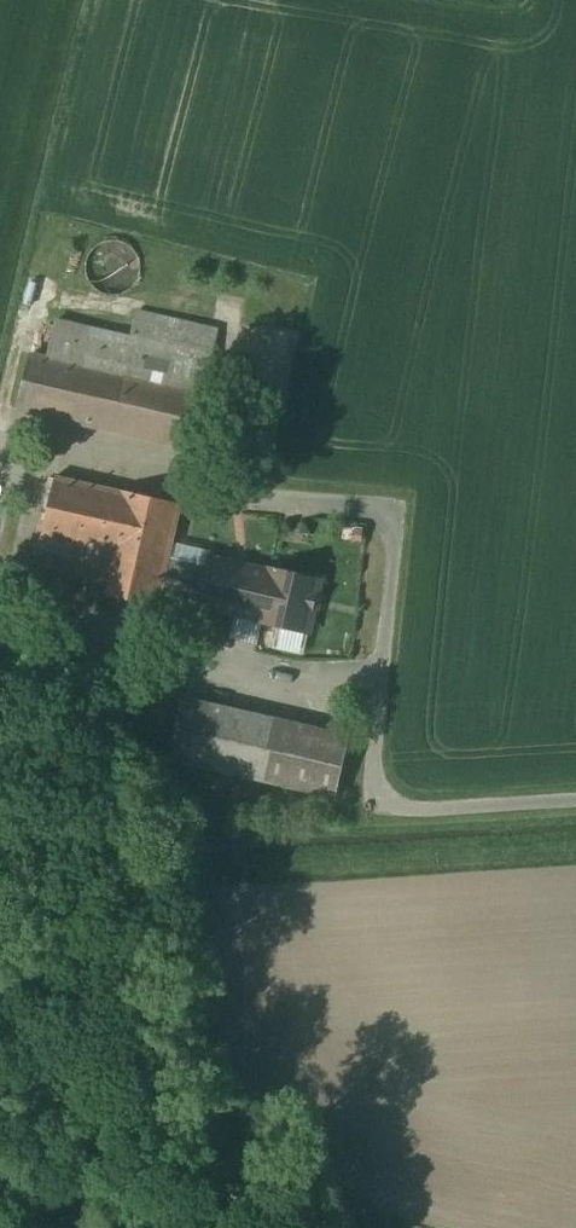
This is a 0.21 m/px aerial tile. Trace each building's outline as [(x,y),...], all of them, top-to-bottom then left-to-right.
[(121,243),(116,242),(111,241),(107,242),(102,243),(98,245),(96,247),(93,250),(90,253),(88,256),(86,260),(86,263),(85,266),(85,270),(85,274),(86,278),(88,281),(90,285),(93,289),(97,292),(101,294),(106,296),(113,297),(120,296),(126,293),(131,290),(134,286),(137,283),(138,279),(139,276),(140,273),(140,268),(140,263),(139,260),(137,257),(135,253),(131,249),(129,247),(125,244),(121,243)] [(170,358),(87,340),(81,368),(80,367),(68,420),(68,421),(192,449),(213,357),(172,348),(170,358)] [(80,367),(58,362),(46,415),(68,420),(80,367)] [(123,493),(55,477),(41,540),(78,548),(96,552),(108,555),(123,493)] [(181,505),(123,492),(123,493),(108,555),(99,594),(157,608),(162,587),(168,560),(181,505)] [(78,548),(41,540),(29,593),(66,602),(72,577),(78,548)] [(96,552),(78,548),(72,577),(90,581),(96,552)] [(269,572),(209,559),(207,569),(168,560),(162,587),(172,589),(201,596),(199,606),(259,619),(260,620),(271,573),(269,572)] [(319,581),(270,570),(269,572),(271,573),(260,620),(259,619),(258,621),(308,632),(313,611),(316,609),(318,598),(316,595),(319,581)] [(172,589),(162,587),(157,608),(168,610),(172,589)] [(0,601),(0,630),(6,632),(13,605),(0,601)] [(176,726),(160,686),(137,694),(155,740),(174,733),(178,731),(176,726)] [(205,704),(182,698),(176,726),(178,731),(174,733),(168,759),(191,764),(205,704)] [(278,721),(205,704),(191,764),(264,781),(278,721)] [(349,737),(278,721),(264,781),(334,798),(349,737)]
